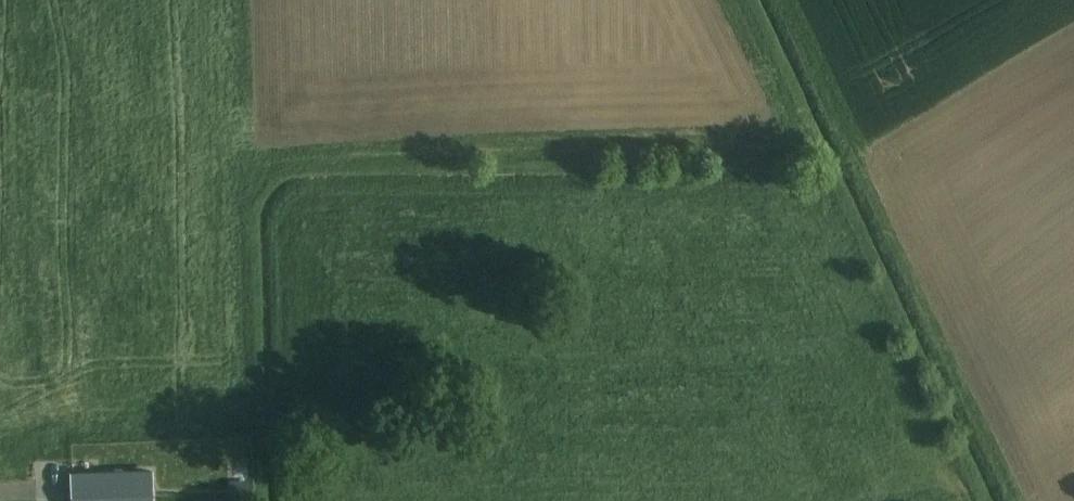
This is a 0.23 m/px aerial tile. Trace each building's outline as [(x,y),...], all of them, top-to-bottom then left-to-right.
[(70,468),(71,500),(147,500),(146,465),(70,468)] [(252,500),(253,477),(232,477),(231,500),(252,500)]
